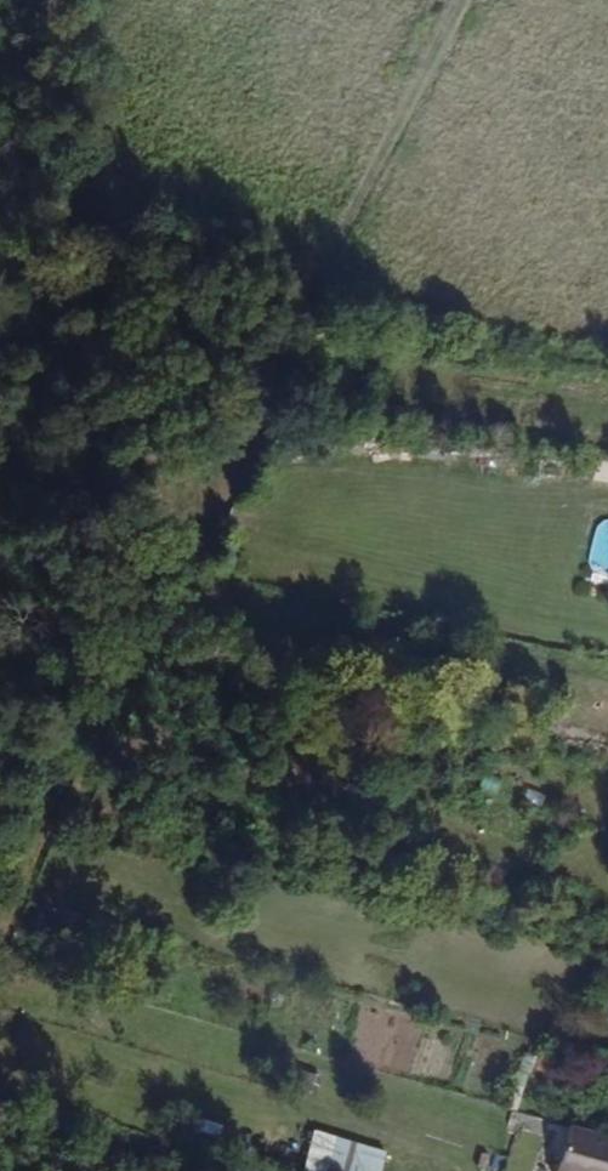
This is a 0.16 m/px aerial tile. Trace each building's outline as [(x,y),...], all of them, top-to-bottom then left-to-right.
[(553,1119),(544,1157),(588,1170),(607,1170),(607,1135),(553,1119)] [(544,1157),(540,1170),(588,1170),(544,1157)]
